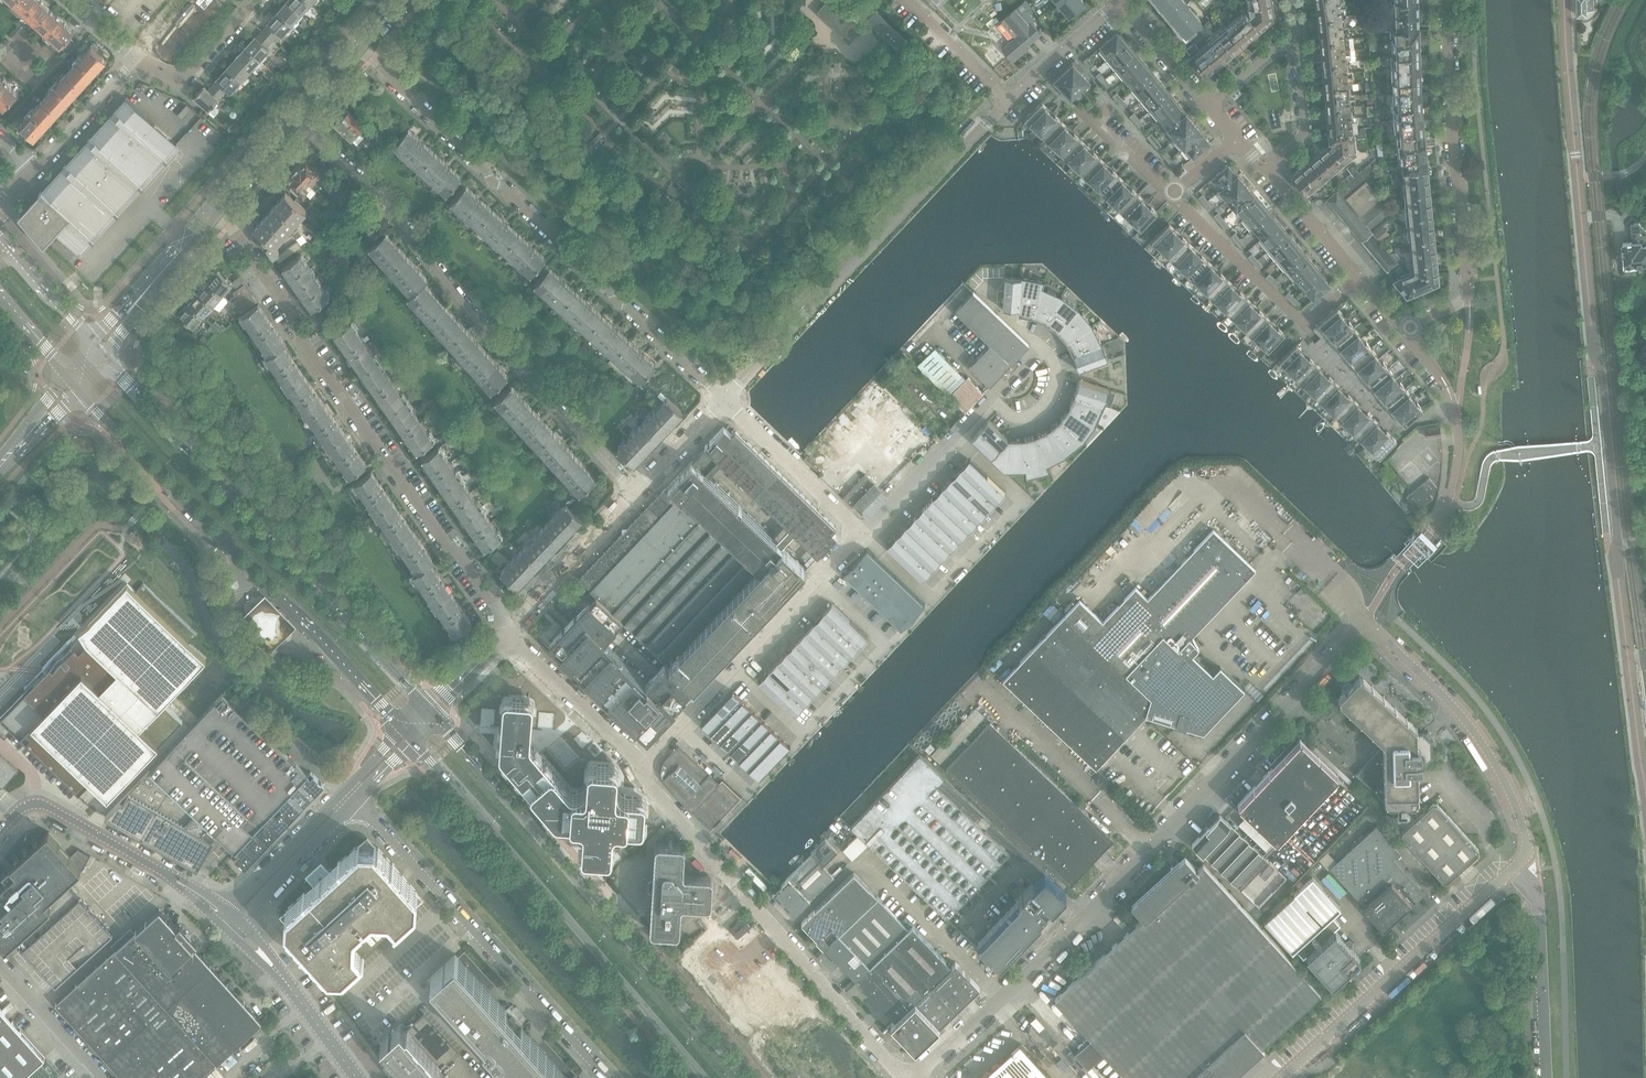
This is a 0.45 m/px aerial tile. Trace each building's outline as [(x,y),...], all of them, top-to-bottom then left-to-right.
[(12,3),(36,25),(50,9),(40,0),(15,0),(12,3)] [(307,0),(288,0),(287,1),(301,14),(306,9),(307,11),(313,5),(307,0)] [(822,7),(823,7),(826,10),(824,12),(841,28),(838,31),(838,32),(839,33),(848,42),(855,35),(859,31),(862,28),(834,0),(829,0),(822,7)] [(1068,15),(1084,2),(1083,0),(1056,0),(1068,15)] [(1158,1),(1169,15),(1173,19),(1186,34),(1201,21),(1183,0),(1159,0),(1158,1)] [(1249,11),(1250,13),(1247,15),(1260,30),(1263,28),(1263,29),(1267,25),(1269,23),(1271,21),(1274,19),(1273,15),(1273,13),(1273,12),(1272,6),(1271,0),(1246,0),(1249,11)] [(1315,2),(1316,3),(1316,4),(1317,10),(1317,11),(1316,12),(1317,16),(1318,17),(1318,19),(1343,16),(1341,8),(1345,8),(1344,0),(1314,0),(1315,2)] [(1577,7),(1577,13),(1577,14),(1578,14),(1578,16),(1578,15),(1588,15),(1587,11),(1594,10),(1594,6),(1594,2),(1594,0),(1577,0),(1577,7)] [(301,14),(287,1),(278,12),(294,26),(298,21),(296,19),(301,14)] [(1393,2),(1389,2),(1390,30),(1418,29),(1417,26),(1417,25),(1418,23),(1418,19),(1417,18),(1417,14),(1417,13),(1418,12),(1418,7),(1417,6),(1417,4),(1417,1),(1393,2)] [(1013,11),(1000,21),(1015,38),(1002,49),(1012,61),(1013,60),(1026,50),(1024,47),(1029,43),(1040,34),(1031,24),(1029,26),(1027,24),(1020,16),(1015,10),(1014,9),(1013,8),(1012,9),(1013,11)] [(50,9),(36,25),(60,46),(70,35),(74,31),(50,9)] [(1022,15),(1020,16),(1027,24),(1033,19),(1024,9),(1021,13),(1022,15)] [(1222,9),(1217,14),(1221,20),(1227,15),(1222,9)] [(288,32),(294,26),(278,12),(267,23),(268,24),(263,30),(273,40),(279,33),(282,35),(287,30),(288,32)] [(875,12),(867,20),(875,27),(877,30),(875,32),(894,51),(897,48),(899,51),(907,43),(907,42),(875,12)] [(1242,14),(1227,27),(1242,45),(1244,44),(1245,43),(1245,44),(1249,40),(1251,38),(1254,36),(1258,33),(1258,32),(1260,31),(1260,30),(1247,15),(1244,12),(1242,14)] [(1318,20),(1317,21),(1318,25),(1319,26),(1319,27),(1319,32),(1319,34),(1319,35),(1319,39),(1320,40),(1320,41),(1345,39),(1344,32),(1348,31),(1347,21),(1344,21),(1343,16),(1318,19),(1318,20)] [(1213,39),(1209,43),(1224,61),(1226,59),(1227,58),(1227,59),(1231,55),(1233,53),(1236,51),(1240,48),(1240,47),(1242,45),(1227,27),(1213,39)] [(1198,29),(1189,37),(1193,43),(1203,35),(1198,29)] [(1418,29),(1390,30),(1390,42),(1418,42),(1418,38),(1418,37),(1419,36),(1419,31),(1418,30),(1418,29)] [(267,47),(273,40),(263,30),(256,37),(255,36),(246,47),(261,61),(267,55),(265,54),(269,49),(267,47)] [(1102,48),(1098,51),(1106,60),(1127,42),(1123,37),(1122,38),(1121,37),(1120,38),(1117,33),(1116,33),(1100,47),(1101,47),(1102,48)] [(60,46),(65,51),(75,40),(70,35),(60,46)] [(969,36),(966,39),(971,45),(975,41),(973,40),(970,37),(969,36)] [(1320,42),(1319,43),(1320,48),(1321,48),(1322,56),(1321,57),(1321,62),(1322,62),(1322,64),(1346,61),(1355,60),(1353,38),(1345,39),(1320,41),(1320,42)] [(1127,42),(1106,60),(1114,70),(1134,54),(1130,49),(1131,49),(1130,48),(1131,47),(1127,42)] [(1418,42),(1390,42),(1391,56),(1418,55),(1418,54),(1419,53),(1419,48),(1418,47),(1418,42)] [(1193,43),(1185,50),(1189,55),(1197,48),(1193,43)] [(1209,43),(1192,58),(1207,76),(1209,73),(1210,74),(1214,70),(1213,70),(1214,70),(1215,68),(1218,66),(1223,63),(1222,62),(1224,61),(1209,43)] [(67,73),(82,87),(106,60),(91,46),(67,73)] [(261,61),(246,47),(236,57),(250,70),(255,65),(257,67),(261,61)] [(1134,54),(1114,70),(1123,80),(1144,63),(1140,57),(1139,58),(1138,58),(1134,54)] [(1418,55),(1391,56),(1392,68),(1419,67),(1419,62),(1420,61),(1419,57),(1418,56),(1418,55)] [(250,70),(236,57),(226,68),(242,82),(247,77),(245,75),(250,70)] [(1087,58),(1084,61),(1089,67),(1092,64),(1087,58)] [(1322,65),(1322,66),(1322,70),(1323,71),(1324,79),(1323,80),(1323,84),(1324,85),(1324,86),(1348,84),(1348,77),(1351,77),(1350,66),(1347,66),(1346,61),(1322,64),(1322,65)] [(1066,69),(1063,72),(1080,89),(1089,80),(1087,79),(1090,76),(1079,64),(1079,65),(1076,67),(1074,65),(1075,65),(1072,62),(1066,68),(1066,69)] [(1144,63),(1123,80),(1131,90),(1151,74),(1147,70),(1148,69),(1147,69),(1148,68),(1144,63)] [(1419,67),(1392,68),(1392,81),(1419,80),(1420,78),(1420,74),(1419,73),(1419,72),(1419,67)] [(237,88),(242,82),(226,68),(216,79),(217,80),(215,82),(211,87),(221,95),(227,88),(230,92),(236,86),(237,88)] [(1364,71),(1363,71),(1364,82),(1372,81),(1371,71),(1364,71)] [(1060,74),(1053,80),(1056,83),(1056,82),(1058,84),(1055,87),(1063,96),(1066,99),(1069,96),(1070,98),(1072,96),(1080,89),(1063,72),(1060,74)] [(43,99),(58,114),(82,87),(67,73),(43,99)] [(1099,73),(1096,76),(1101,82),(1104,79),(1099,73)] [(1151,74),(1131,90),(1136,96),(1140,100),(1145,96),(1161,83),(1157,78),(1156,79),(1155,78),(1151,74)] [(3,109),(18,93),(0,77),(0,105),(3,109)] [(1104,79),(1101,82),(1106,87),(1109,85),(1104,79)] [(1419,80),(1392,81),(1393,94),(1420,93),(1420,88),(1420,87),(1420,82),(1419,82),(1419,80)] [(1372,82),(1364,83),(1365,93),(1373,93),(1372,82)] [(1145,96),(1140,100),(1149,111),(1166,96),(1168,94),(1165,90),(1164,89),(1165,88),(1161,83),(1145,96)] [(1324,87),(1324,88),(1324,93),(1325,93),(1326,101),(1325,102),(1325,107),(1326,108),(1326,109),(1350,107),(1349,100),(1353,99),(1352,90),(1349,90),(1348,84),(1324,86),(1324,87)] [(271,89),(266,85),(257,95),(262,100),(271,89)] [(213,105),(219,100),(218,99),(221,95),(211,87),(208,90),(204,86),(195,96),(194,97),(197,99),(200,102),(209,110),(208,111),(214,117),(218,112),(218,109),(213,105)] [(1116,93),(1113,96),(1118,102),(1121,99),(1119,96),(1116,93)] [(1420,93),(1393,94),(1393,107),(1420,106),(1420,105),(1421,104),(1421,100),(1420,99),(1420,93)] [(1166,96),(1149,111),(1157,121),(1178,103),(1174,98),(1173,99),(1172,98),(1172,99),(1170,96),(1168,94),(1166,96)] [(44,246),(56,233),(78,252),(176,144),(126,98),(90,137),(87,140),(66,164),(63,167),(41,190),(41,191),(38,194),(18,216),(44,246)] [(58,114),(43,99),(19,125),(34,139),(58,114)] [(1121,99),(1118,102),(1123,108),(1126,105),(1121,99)] [(25,106),(30,111),(35,105),(30,100),(25,106)] [(1041,101),(1024,119),(1025,119),(1031,126),(1032,125),(1035,128),(1050,113),(1050,112),(1047,109),(1048,108),(1041,102),(1041,101)] [(1178,103),(1157,121),(1165,130),(1164,131),(1165,132),(1185,114),(1182,110),(1182,109),(1183,108),(1178,103)] [(192,108),(187,104),(177,115),(182,119),(192,108)] [(1420,106),(1393,107),(1394,120),(1421,118),(1421,114),(1422,113),(1421,108),(1420,107),(1420,106)] [(20,111),(25,116),(29,111),(24,107),(20,111)] [(1327,110),(1326,111),(1326,115),(1327,116),(1328,124),(1327,125),(1328,129),(1329,130),(1329,131),(1352,130),(1351,122),(1355,122),(1354,112),(1350,112),(1350,107),(1326,109),(1327,110)] [(359,132),(366,124),(349,108),(348,109),(346,109),(342,114),(342,116),(359,132)] [(1050,113),(1035,128),(1038,131),(1037,132),(1044,138),(1061,120),(1054,114),(1053,115),(1050,112),(1050,113)] [(1134,113),(1130,116),(1135,122),(1139,119),(1134,113)] [(1185,114),(1165,132),(1172,141),(1194,123),(1190,118),(1189,119),(1185,114)] [(359,132),(342,116),(334,124),(351,140),(357,145),(361,140),(365,143),(366,144),(368,141),(364,137),(363,136),(360,133),(359,132)] [(1421,118),(1394,120),(1394,134),(1422,131),(1423,129),(1423,125),(1422,124),(1422,123),(1421,118)] [(1139,119),(1135,122),(1140,128),(1144,125),(1139,119)] [(1061,120),(1044,138),(1050,144),(1051,143),(1054,146),(1069,131),(1069,130),(1066,127),(1067,126),(1061,120)] [(227,127),(227,130),(231,132),(233,132),(237,128),(237,124),(234,122),(231,123),(227,127)] [(1194,123),(1172,141),(1180,150),(1201,133),(1197,129),(1198,128),(1194,123)] [(434,153),(419,139),(408,128),(393,145),(420,169),(434,153)] [(1364,129),(1355,129),(1356,139),(1365,138),(1364,129)] [(1069,131),(1054,146),(1057,149),(1057,150),(1063,156),(1080,138),(1074,132),(1073,133),(1069,130),(1069,131)] [(1329,133),(1328,134),(1328,138),(1329,139),(1330,140),(1331,143),(1331,145),(1342,162),(1353,153),(1352,130),(1329,131),(1329,133)] [(1422,131),(1394,134),(1396,146),(1424,144),(1423,140),(1423,139),(1424,138),(1424,133),(1423,132),(1422,131)] [(1151,133),(1147,136),(1152,142),(1156,139),(1151,133)] [(1201,133),(1180,150),(1180,151),(1182,150),(1189,158),(1192,155),(1193,157),(1210,143),(1204,137),(1201,133)] [(1080,138),(1063,156),(1069,162),(1070,161),(1073,164),(1088,149),(1089,148),(1085,145),(1086,144),(1080,138)] [(1156,139),(1152,142),(1157,148),(1161,145),(1156,139)] [(1424,144),(1396,146),(1397,159),(1400,159),(1425,157),(1425,156),(1426,155),(1425,150),(1424,150),(1424,149),(1424,144)] [(1312,159),(1310,161),(1324,178),(1342,162),(1331,145),(1328,146),(1325,148),(1321,151),(1319,153),(1316,155),(1312,158),(1312,159)] [(1088,149),(1073,164),(1077,167),(1076,168),(1082,174),(1099,157),(1093,150),(1092,151),(1089,148),(1088,149)] [(1166,152),(1162,155),(1167,161),(1171,158),(1166,152)] [(447,193),(459,180),(461,177),(434,153),(420,169),(447,193)] [(1099,157),(1082,174),(1089,180),(1090,180),(1093,183),(1107,167),(1108,167),(1105,164),(1106,163),(1099,157)] [(1425,157),(1400,159),(1403,182),(1427,180),(1427,177),(1428,177),(1427,171),(1426,172),(1426,165),(1427,164),(1426,159),(1425,158),(1425,157)] [(1171,158),(1167,161),(1173,167),(1173,166),(1176,164),(1171,158)] [(1294,174),(1292,176),(1306,194),(1324,178),(1310,161),(1308,163),(1307,163),(1307,162),(1303,166),(1301,168),(1298,170),(1294,173),(1294,174)] [(293,170),(308,183),(312,187),(316,183),(314,181),(320,175),(306,163),(303,166),(300,163),(293,170)] [(1384,207),(1378,192),(1376,171),(1370,163),(1354,176),(1337,191),(1342,196),(1346,201),(1350,206),(1354,211),(1343,220),(1347,225),(1358,216),(1362,221),(1364,223),(1382,208),(1384,207)] [(1228,165),(1212,179),(1220,189),(1219,190),(1220,190),(1237,176),(1233,172),(1234,171),(1228,165)] [(1107,167),(1093,183),(1096,186),(1095,187),(1101,193),(1118,175),(1112,169),(1111,170),(1108,167),(1107,167)] [(308,183),(293,170),(286,178),(290,181),(286,184),(302,199),(307,192),(303,189),(308,183)] [(1118,175),(1101,193),(1108,199),(1109,198),(1112,201),(1126,186),(1127,185),(1124,182),(1125,181),(1118,175)] [(1237,176),(1220,190),(1227,199),(1245,184),(1241,179),(1240,180),(1237,176)] [(450,195),(454,199),(465,186),(459,180),(447,193),(450,195)] [(1427,180),(1403,182),(1405,205),(1430,203),(1429,201),(1429,200),(1430,200),(1429,194),(1429,195),(1429,194),(1429,192),(1428,188),(1429,188),(1428,183),(1428,182),(1427,180)] [(341,190),(332,181),(328,185),(338,193),(341,190)] [(1245,184),(1227,199),(1235,208),(1252,194),(1249,190),(1250,189),(1245,184)] [(465,186),(454,199),(451,202),(462,212),(466,216),(477,226),(492,210),(465,185),(465,186)] [(1126,186),(1112,201),(1115,204),(1114,205),(1121,211),(1138,193),(1131,187),(1130,188),(1127,185),(1126,186)] [(1331,196),(1326,200),(1327,200),(1331,205),(1342,196),(1337,191),(1331,196)] [(279,251),(275,245),(306,210),(285,192),(254,227),(271,241),(267,246),(273,255),(279,251)] [(1138,193),(1121,211),(1127,217),(1128,216),(1131,219),(1146,204),(1146,203),(1143,200),(1144,199),(1138,193)] [(1252,194),(1235,208),(1235,209),(1236,208),(1244,217),(1241,220),(1262,203),(1258,198),(1257,199),(1256,198),(1252,194)] [(1199,197),(1199,198),(1204,204),(1207,201),(1202,195),(1199,197)] [(1342,196),(1331,205),(1335,210),(1346,201),(1342,196)] [(1207,201),(1204,204),(1209,210),(1212,207),(1207,201)] [(1346,201),(1335,210),(1339,215),(1350,206),(1346,201)] [(1146,204),(1131,219),(1134,222),(1133,223),(1140,229),(1140,230),(1140,229),(1157,212),(1150,205),(1149,206),(1146,203),(1146,204)] [(1262,203),(1241,220),(1250,231),(1269,214),(1266,210),(1265,209),(1266,208),(1262,203)] [(1430,203),(1405,205),(1408,228),(1432,226),(1432,223),(1432,217),(1431,218),(1431,217),(1431,215),(1430,211),(1431,211),(1431,206),(1430,206),(1430,205),(1430,203)] [(311,204),(306,209),(316,218),(321,213),(311,204)] [(1350,206),(1339,215),(1343,220),(1354,211),(1350,206)] [(1369,229),(1387,213),(1382,208),(1364,223),(1366,225),(1367,226),(1369,229)] [(519,234),(503,220),(492,210),(477,226),(504,250),(519,234)] [(462,212),(456,219),(460,222),(466,216),(462,212)] [(1218,213),(1214,216),(1219,222),(1223,219),(1218,213)] [(1269,214),(1250,231),(1253,228),(1261,238),(1258,240),(1258,241),(1279,223),(1275,218),(1274,219),(1273,218),(1273,219),(1269,214)] [(1358,216),(1347,225),(1351,230),(1362,221),(1358,216)] [(1223,219),(1219,222),(1224,228),(1228,225),(1223,219)] [(1362,221),(1351,230),(1356,235),(1367,226),(1366,225),(1362,221)] [(1152,240),(1151,240),(1152,241),(1158,247),(1159,246),(1162,249),(1177,234),(1178,233),(1174,230),(1175,229),(1169,223),(1168,223),(1152,240)] [(1279,223),(1258,241),(1267,251),(1286,235),(1283,230),(1282,229),(1284,228),(1279,223)] [(1381,225),(1372,233),(1376,238),(1380,242),(1389,234),(1381,225)] [(1367,226),(1356,235),(1360,240),(1371,231),(1369,229),(1367,226)] [(1432,226),(1408,228),(1410,252),(1434,249),(1434,246),(1434,240),(1433,241),(1433,240),(1433,238),(1433,234),(1433,229),(1432,229),(1432,228),(1432,226)] [(1623,243),(1624,255),(1625,266),(1626,266),(1626,270),(1638,268),(1637,265),(1645,264),(1645,229),(1645,228),(1644,228),(1643,228),(1638,228),(1638,233),(1640,233),(1641,242),(1623,243)] [(385,232),(369,247),(390,270),(406,256),(385,232)] [(1177,234),(1162,249),(1166,252),(1165,253),(1171,259),(1188,241),(1182,235),(1181,236),(1178,233),(1177,234)] [(1235,233),(1231,236),(1236,242),(1240,239),(1235,233)] [(1372,233),(1361,242),(1366,247),(1376,238),(1372,233)] [(545,258),(534,248),(519,234),(504,250),(531,274),(545,258)] [(1286,235),(1267,251),(1275,261),(1296,244),(1292,238),(1291,239),(1290,239),(1286,235)] [(1376,238),(1366,247),(1370,252),(1381,243),(1380,242),(1376,238)] [(1240,239),(1236,242),(1241,248),(1245,245),(1240,239)] [(275,257),(279,262),(303,246),(299,241),(275,257)] [(1188,241),(1171,259),(1177,265),(1178,264),(1182,267),(1196,252),(1197,251),(1193,248),(1194,247),(1188,241)] [(1381,243),(1370,252),(1374,257),(1385,248),(1381,243)] [(1296,244),(1275,261),(1284,271),(1303,255),(1300,251),(1299,250),(1301,249),(1296,244)] [(1385,248),(1374,257),(1378,262),(1389,253),(1385,248)] [(1434,249),(1410,252),(1412,274),(1436,272),(1436,269),(1437,269),(1436,263),(1435,261),(1435,257),(1436,257),(1435,252),(1434,252),(1434,251),(1434,249)] [(1196,252),(1182,267),(1185,270),(1184,271),(1190,277),(1207,259),(1201,253),(1200,254),(1197,251),(1196,252)] [(1389,253),(1378,262),(1381,265),(1383,267),(1393,258),(1390,254),(1389,254),(1389,253)] [(1252,254),(1248,257),(1253,263),(1257,260),(1252,254)] [(282,267),(288,276),(297,288),(315,275),(300,255),(282,267)] [(1303,255),(1284,271),(1292,281),(1313,264),(1309,259),(1308,260),(1307,259),(1303,255)] [(428,280),(415,265),(406,256),(390,270),(411,294),(424,283),(428,280)] [(1393,258),(1383,267),(1387,272),(1397,263),(1395,261),(1393,258)] [(1207,259),(1190,277),(1197,283),(1198,282),(1201,285),(1215,270),(1216,270),(1213,266),(1214,266),(1207,259)] [(1257,260),(1253,263),(1258,269),(1262,266),(1257,260)] [(1313,264),(1292,281),(1293,282),(1296,279),(1304,289),(1320,275),(1317,271),(1317,270),(1318,269),(1313,264)] [(1399,265),(1394,270),(1398,274),(1403,270),(1399,265)] [(575,292),(560,278),(549,268),(535,284),(561,308),(575,292)] [(1215,270),(1201,285),(1204,288),(1203,289),(1209,296),(1226,278),(1220,272),(1219,273),(1216,270),(1215,270)] [(211,279),(208,282),(222,295),(232,284),(236,287),(244,282),(240,276),(232,282),(231,283),(227,279),(217,271),(216,272),(215,272),(210,278),(211,279)] [(1395,280),(1394,280),(1407,295),(1420,290),(1422,289),(1438,283),(1437,281),(1438,280),(1438,275),(1437,274),(1436,272),(1412,274),(1410,274),(1409,273),(1407,274),(1395,280)] [(1269,274),(1266,277),(1271,282),(1275,279),(1269,274)] [(297,288),(312,309),(330,297),(315,275),(297,288)] [(1320,275),(1304,289),(1313,299),(1330,286),(1329,285),(1324,279),(1324,280),(1320,275)] [(1033,317),(1042,287),(1044,281),(1021,276),(1021,278),(1019,310),(1018,310),(1018,314),(1032,317),(1033,317)] [(1019,310),(1021,278),(1005,277),(1002,308),(1018,310),(1019,310)] [(1226,278),(1209,296),(1216,302),(1217,301),(1220,304),(1235,288),(1232,285),(1233,284),(1226,278)] [(1275,279),(1271,282),(1277,288),(1280,284),(1275,279)] [(198,292),(198,293),(213,306),(222,295),(208,282),(205,285),(204,285),(198,291),(199,291),(198,292)] [(429,320),(445,306),(424,283),(411,294),(408,297),(429,320)] [(233,292),(236,296),(237,297),(249,290),(244,284),(233,292)] [(1046,323),(1061,295),(1042,287),(1033,317),(1046,323)] [(1238,291),(1235,288),(1220,304),(1223,307),(1222,308),(1229,314),(1246,296),(1239,290),(1238,291)] [(252,296),(249,290),(237,297),(239,300),(241,303),(252,296)] [(602,316),(587,302),(575,292),(561,308),(587,332),(602,316)] [(1288,292),(1285,295),(1291,301),(1294,297),(1288,292)] [(192,300),(189,304),(203,317),(213,306),(198,293),(197,294),(196,293),(191,299),(192,300)] [(1057,331),(1079,308),(1061,295),(1046,323),(1057,331)] [(241,303),(236,307),(240,313),(257,302),(252,296),(241,303)] [(1254,306),(1251,303),(1252,302),(1246,296),(1229,314),(1235,320),(1236,319),(1239,322),(1254,306)] [(1294,297),(1291,301),(1296,306),(1300,303),(1294,297)] [(180,313),(179,314),(187,322),(186,322),(191,327),(192,326),(193,327),(203,317),(189,304),(186,307),(185,306),(179,312),(180,313)] [(256,335),(272,324),(270,322),(271,322),(258,304),(242,316),(256,335)] [(445,306),(429,320),(450,344),(466,329),(445,306)] [(1258,309),(1254,306),(1239,322),(1242,325),(1242,326),(1248,332),(1265,314),(1258,308),(1258,309)] [(1343,314),(1337,307),(1318,323),(1319,324),(1324,330),(1324,329),(1326,328),(1329,331),(1328,332),(1329,332),(1345,318),(1342,315),(1343,314)] [(1066,342),(1092,325),(1079,308),(1057,331),(1066,342)] [(1273,324),(1270,321),(1271,320),(1265,314),(1248,332),(1254,338),(1255,337),(1258,340),(1273,324)] [(629,340),(613,326),(602,316),(587,332),(614,356),(629,340)] [(1345,318),(1329,332),(1332,335),(1330,337),(1335,344),(1354,328),(1348,321),(1347,322),(1345,318)] [(215,321),(212,325),(217,329),(220,326),(215,321)] [(334,334),(347,352),(362,373),(379,361),(352,323),(334,334)] [(270,355),(283,345),(286,344),(273,326),(272,324),(256,335),(270,355)] [(1277,328),(1273,324),(1258,340),(1262,343),(1261,344),(1267,351),(1284,333),(1278,327),(1277,328)] [(1324,330),(1319,324),(1312,329),(1320,337),(1317,340),(1314,343),(1312,340),(1308,344),(1302,339),(1296,344),(1303,350),(1302,351),(1302,350),(1300,352),(1303,355),(1304,355),(1307,358),(1309,356),(1315,362),(1322,369),(1320,370),(1323,373),(1326,376),(1328,375),(1334,381),(1341,387),(1339,388),(1342,392),(1346,395),(1347,393),(1354,399),(1360,405),(1358,407),(1362,410),(1365,413),(1366,411),(1373,417),(1379,423),(1377,425),(1381,428),(1381,429),(1384,432),(1386,430),(1385,430),(1385,429),(1392,435),(1396,431),(1392,426),(1394,424),(1398,429),(1403,424),(1398,418),(1399,418),(1400,416),(1398,413),(1397,413),(1394,409),(1392,411),(1387,404),(1381,397),(1383,396),(1380,393),(1377,389),(1375,391),(1369,384),(1364,377),(1366,376),(1363,372),(1360,369),(1358,371),(1352,364),(1347,357),(1349,356),(1346,352),(1343,349),(1341,350),(1335,344),(1330,337),(1332,335),(1329,332),(1328,332),(1329,331),(1326,328),(1324,329),(1324,330)] [(1102,344),(1092,325),(1066,342),(1073,355),(1102,344)] [(1346,352),(1362,339),(1359,335),(1360,334),(1354,328),(1335,344),(1341,350),(1343,349),(1346,352)] [(466,329),(450,344),(471,367),(487,353),(466,329)] [(1362,339),(1346,352),(1349,356),(1347,357),(1352,364),(1371,348),(1366,341),(1365,342),(1362,339)] [(655,364),(640,350),(629,340),(614,356),(641,380),(655,364)] [(1108,359),(1102,344),(1073,355),(1077,366),(1078,370),(1108,359)] [(1279,361),(1279,362),(1286,368),(1286,367),(1290,370),(1304,355),(1303,355),(1300,352),(1302,350),(1302,351),(1303,350),(1296,344),(1279,361)] [(288,386),(304,375),(283,345),(270,355),(267,357),(288,386)] [(1363,372),(1379,359),(1376,356),(1377,355),(1371,348),(1352,364),(1358,371),(1360,369),(1363,372)] [(487,353),(471,367),(492,390),(508,376),(487,353)] [(1304,355),(1290,370),(1293,373),(1292,374),(1298,380),(1315,362),(1309,356),(1307,358),(1304,355)] [(1379,359),(1363,372),(1366,376),(1364,377),(1369,384),(1388,368),(1383,361),(1382,362),(1379,359)] [(362,373),(377,395),(389,412),(406,401),(379,361),(362,373)] [(1309,388),(1323,373),(1320,370),(1322,369),(1315,362),(1298,380),(1305,386),(1306,385),(1309,388)] [(1380,393),(1396,379),(1393,376),(1394,375),(1388,368),(1369,384),(1375,391),(1377,389),(1380,393)] [(1323,373),(1309,388),(1312,391),(1311,392),(1318,398),(1334,381),(1328,375),(1326,376),(1323,373)] [(304,375),(288,386),(309,416),(325,405),(304,375)] [(1396,379),(1380,393),(1383,396),(1381,397),(1387,404),(1405,388),(1400,382),(1399,383),(1396,379)] [(1108,391),(1109,389),(1079,380),(1077,384),(1074,396),(1104,405),(1104,403),(1108,391)] [(1328,407),(1342,392),(1339,388),(1341,387),(1334,381),(1318,398),(1324,405),(1325,404),(1328,407)] [(532,409),(511,385),(495,400),(516,423),(532,409)] [(1397,413),(1413,399),(1410,396),(1411,395),(1405,388),(1387,404),(1392,411),(1394,409),(1397,413)] [(1342,392),(1328,407),(1331,410),(1330,411),(1337,417),(1354,399),(1347,393),(1346,395),(1342,392)] [(1095,424),(1104,405),(1074,396),(1068,408),(1095,424)] [(657,439),(673,423),(682,412),(666,397),(641,423),(657,439)] [(1347,425),(1362,410),(1358,407),(1360,405),(1354,399),(1337,417),(1343,423),(1344,422),(1347,425)] [(1423,409),(1422,409),(1417,402),(1416,403),(1413,399),(1397,413),(1398,413),(1400,416),(1399,418),(1398,418),(1403,424),(1404,425),(1423,409)] [(389,412),(417,452),(434,440),(406,401),(389,412)] [(325,405),(309,416),(329,445),(345,434),(325,405)] [(1082,442),(1095,424),(1068,408),(1059,420),(1082,442)] [(553,432),(541,418),(532,409),(516,423),(537,447),(553,432)] [(1362,410),(1347,425),(1350,428),(1349,429),(1356,435),(1373,417),(1366,411),(1365,413),(1362,410)] [(1366,443),(1381,428),(1377,425),(1379,423),(1373,417),(1356,435),(1362,441),(1363,440),(1366,443)] [(1082,442),(1059,420),(1048,429),(1066,456),(1082,442)] [(1006,455),(1007,439),(989,421),(988,421),(979,430),(980,430),(1006,455)] [(632,465),(648,449),(657,439),(641,423),(617,450),(632,465)] [(735,430),(734,431),(731,434),(723,426),(704,447),(721,463),(817,555),(836,535),(831,531),(834,528),(835,527),(735,430)] [(1425,429),(1426,438),(1441,436),(1440,426),(1425,429)] [(1381,428),(1366,443),(1370,446),(1369,447),(1375,454),(1376,453),(1379,457),(1383,453),(1396,440),(1392,435),(1385,429),(1385,430),(1386,430),(1384,432),(1381,429),(1381,428)] [(1066,456),(1048,429),(1035,436),(1047,465),(1066,456)] [(1004,471),(1006,455),(980,430),(971,439),(1004,471)] [(575,455),(562,441),(553,432),(537,447),(558,470),(575,455)] [(345,434),(329,445),(350,475),(366,464),(345,434)] [(1047,465),(1035,436),(1022,439),(1026,470),(1025,470),(1026,477),(1049,471),(1047,465)] [(1026,470),(1022,439),(1007,439),(1006,455),(1004,471),(1025,470),(1026,470)] [(704,447),(692,460),(708,476),(721,463),(704,447)] [(422,459),(431,472),(443,489),(459,477),(439,448),(422,459)] [(596,479),(583,465),(575,455),(558,470),(579,494),(596,479)] [(805,568),(708,476),(692,460),(668,485),(671,488),(669,490),(674,494),(676,492),(679,496),(676,499),(698,520),(612,611),(620,618),(621,619),(622,620),(665,661),(667,663),(677,672),(677,673),(679,674),(689,683),(689,684),(691,686),(692,687),(693,687),(805,568)] [(976,485),(985,475),(969,460),(950,479),(968,495),(987,512),(996,503),(976,485)] [(376,512),(392,501),(371,471),(355,483),(376,512)] [(1005,494),(985,475),(976,485),(996,503),(1005,494)] [(443,489),(455,506),(464,519),(480,507),(459,477),(443,489)] [(1429,477),(1406,497),(1417,510),(1433,498),(1429,494),(1437,487),(1429,477)] [(968,495),(950,479),(941,489),(959,505),(968,495)] [(579,579),(592,591),(596,595),(596,596),(598,598),(608,607),(610,609),(610,608),(612,611),(698,520),(676,499),(679,496),(676,492),(674,494),(669,490),(671,488),(668,485),(579,579)] [(959,505),(941,489),(932,498),(950,514),(959,505)] [(987,512),(968,495),(959,505),(978,522),(987,512)] [(950,514),(932,498),(923,508),(941,524),(950,514)] [(396,542),(413,531),(392,501),(376,512),(396,542)] [(560,541),(582,518),(566,503),(544,526),(560,541)] [(978,522),(959,505),(950,514),(968,532),(978,522)] [(464,519),(475,536),(483,547),(484,549),(501,538),(480,507),(464,519)] [(941,524),(923,508),(914,517),(932,534),(941,524)] [(968,532),(950,514),(941,524),(959,541),(968,532)] [(932,534),(914,517),(905,527),(923,543),(932,534)] [(959,541),(941,524),(932,534),(950,551),(959,541)] [(538,564),(551,551),(560,541),(544,526),(522,549),(538,564)] [(923,543),(905,527),(896,537),(914,553),(923,543)] [(1146,715),(1176,724),(1175,725),(1185,728),(1185,727),(1203,732),(1244,689),(1220,666),(1212,674),(1192,654),(1198,648),(1197,648),(1197,649),(1193,645),(1195,643),(1190,638),(1255,569),(1213,529),(1147,598),(1135,587),(1102,621),(1079,599),(1065,615),(1064,615),(1151,697),(1147,710),(1146,714),(1146,715)] [(413,531),(396,542),(417,572),(430,563),(434,561),(413,531)] [(950,551),(932,534),(923,543),(941,560),(950,551)] [(914,553),(896,537),(887,546),(904,563),(914,553)] [(941,560),(923,543),(914,553),(932,570),(941,560)] [(517,587),(530,573),(538,564),(522,549),(500,572),(517,587)] [(858,589),(882,564),(866,549),(866,550),(866,551),(844,574),(843,574),(842,575),(851,583),(857,588),(858,589)] [(932,570),(914,553),(904,563),(922,580),(932,570)] [(434,605),(451,593),(430,563),(417,572),(413,574),(434,605)] [(872,602),(896,577),(882,564),(858,589),(863,594),(870,601),(872,602)] [(885,615),(909,590),(896,577),(872,602),(872,603),(879,610),(885,615)] [(0,717),(13,730),(79,793),(90,781),(108,797),(166,737),(183,719),(164,702),(172,694),(206,658),(189,642),(197,634),(144,583),(136,591),(135,590),(128,583),(127,583),(79,633),(78,633),(77,632),(74,634),(42,668),(26,685),(24,687),(25,687),(27,685),(38,674),(40,676),(33,683),(27,689),(1,717),(0,717)] [(901,628),(923,605),(924,605),(925,604),(909,590),(885,615),(886,616),(891,621),(895,625),(900,629),(900,630),(901,629),(901,628)] [(451,593),(434,605),(455,634),(472,623),(451,593)] [(236,623),(245,631),(259,645),(269,654),(295,627),(264,595),(236,623)] [(609,698),(610,696),(611,697),(611,698),(612,698),(612,699),(611,700),(632,720),(633,718),(634,719),(634,720),(635,720),(634,722),(647,734),(687,693),(685,691),(691,686),(689,684),(689,683),(679,674),(677,673),(677,672),(667,663),(665,661),(644,683),(601,642),(622,620),(621,619),(620,618),(612,611),(610,608),(610,609),(608,607),(598,598),(596,596),(590,602),(589,600),(549,642),(563,654),(564,653),(565,653),(565,654),(565,655),(566,654),(566,655),(565,656),(586,676),(587,675),(588,675),(588,676),(589,676),(589,677),(588,678),(609,698)] [(832,604),(822,614),(840,631),(850,621),(832,604)] [(822,614),(813,623),(831,640),(840,631),(822,614)] [(1144,716),(1146,715),(1146,714),(1147,710),(1151,697),(1064,615),(1003,680),(1096,768),(1145,716),(1144,716)] [(850,621),(840,631),(858,648),(868,638),(850,621)] [(813,623),(804,633),(822,650),(831,640),(813,623)] [(840,631),(831,640),(849,657),(858,648),(840,631)] [(804,633),(795,642),(813,659),(822,650),(804,633)] [(831,640),(822,650),(840,667),(849,657),(831,640)] [(795,642),(786,652),(799,664),(804,669),(813,659),(795,642)] [(822,650),(813,659),(831,676),(840,667),(822,650)] [(786,652),(777,662),(790,674),(799,664),(786,652)] [(813,659),(804,669),(822,686),(831,676),(813,659)] [(777,662),(768,671),(781,684),(786,688),(795,679),(790,674),(777,662)] [(799,664),(790,674),(795,679),(813,696),(822,686),(804,669),(799,664)] [(768,671),(758,681),(772,694),(781,684),(768,671)] [(1427,731),(1426,731),(1425,733),(1423,731),(1416,731),(1416,728),(1417,728),(1416,727),(1416,728),(1407,719),(1407,718),(1406,718),(1395,708),(1395,707),(1394,707),(1383,697),(1384,697),(1383,696),(1383,697),(1372,686),(1372,685),(1371,686),(1362,677),(1360,677),(1360,676),(1359,676),(1359,677),(1357,677),(1352,683),(1351,682),(1351,679),(1348,677),(1346,677),(1340,683),(1340,685),(1345,690),(1339,696),(1339,698),(1339,699),(1339,701),(1348,710),(1348,711),(1349,710),(1360,721),(1359,721),(1360,722),(1360,721),(1371,732),(1371,733),(1372,732),(1383,742),(1382,743),(1354,774),(1385,803),(1386,804),(1386,805),(1387,805),(1389,806),(1400,806),(1400,807),(1398,807),(1397,809),(1397,813),(1398,814),(1407,814),(1409,813),(1409,809),(1407,807),(1406,807),(1406,806),(1414,806),(1416,804),(1416,805),(1417,804),(1416,803),(1418,802),(1417,790),(1418,789),(1418,788),(1417,789),(1417,774),(1418,774),(1418,773),(1417,773),(1417,767),(1420,767),(1420,765),(1425,765),(1433,757),(1432,740),(1430,738),(1432,736),(1432,735),(1428,731),(1427,731)] [(795,679),(786,688),(804,705),(813,696),(795,679)] [(781,684),(772,694),(794,715),(804,705),(786,688),(781,684)] [(742,700),(732,691),(715,708),(725,718),(742,700)] [(308,775),(223,694),(222,694),(149,771),(168,789),(207,826),(203,830),(211,838),(215,833),(235,852),(308,775)] [(501,703),(497,757),(558,827),(571,826),(578,834),(581,852),(586,859),(612,861),(620,856),(622,831),(645,832),(651,828),(652,798),(648,792),(624,790),(625,767),(618,760),(592,759),(586,764),(584,790),(576,790),(537,744),(539,700),(533,699),(506,695),(501,703)] [(752,709),(742,700),(725,718),(735,727),(752,709)] [(715,708),(701,722),(711,732),(725,718),(715,708)] [(940,763),(984,717),(975,708),(931,754),(940,763)] [(761,718),(752,709),(735,727),(733,729),(742,738),(761,718)] [(725,718),(711,732),(721,741),(733,729),(735,727),(725,718)] [(771,728),(761,718),(742,738),(752,747),(754,745),(771,728)] [(1066,883),(1110,836),(990,722),(946,769),(1066,883)] [(780,737),(771,728),(754,745),(763,754),(780,737)] [(733,729),(721,741),(730,750),(742,738),(733,729)] [(790,746),(780,737),(763,754),(773,764),(790,746)] [(742,738),(730,750),(740,759),(752,747),(742,738)] [(1300,738),(1238,804),(1276,839),(1338,775),(1300,738)] [(930,743),(925,749),(928,752),(929,753),(935,747),(934,746),(930,743)] [(752,747),(740,759),(749,769),(763,754),(754,745),(752,747)] [(692,812),(711,829),(738,800),(743,804),(745,801),(742,798),(741,798),(741,797),(723,780),(718,784),(718,783),(709,775),(679,746),(665,761),(664,762),(663,763),(662,764),(662,765),(662,766),(661,767),(661,768),(661,770),(661,771),(661,772),(661,773),(662,774),(662,775),(662,776),(663,777),(664,778),(664,779),(692,812)] [(4,788),(19,771),(0,754),(0,785),(4,788)] [(763,754),(749,769),(759,778),(773,764),(763,754)] [(850,827),(868,844),(939,911),(947,918),(967,897),(975,904),(983,896),(981,894),(986,888),(988,890),(996,882),(988,875),(1009,853),(985,830),(986,830),(989,826),(991,824),(992,822),(920,754),(850,827)] [(149,771),(106,816),(105,816),(141,837),(168,789),(149,771)] [(287,824),(289,822),(324,785),(311,772),(308,775),(235,852),(231,855),(245,868),(280,831),(282,829),(284,830),(285,829),(287,828),(287,827),(288,825),(287,824)] [(141,837),(195,868),(197,869),(213,841),(214,839),(211,838),(203,830),(207,826),(168,789),(141,837)] [(1447,881),(1468,862),(1478,853),(1478,849),(1437,803),(1432,803),(1415,819),(1411,814),(1409,816),(1407,814),(1398,814),(1394,818),(1404,829),(1401,831),(1401,836),(1442,881),(1447,881)] [(1286,879),(1220,814),(1192,844),(1259,908),(1286,879)] [(1383,929),(1383,928),(1411,903),(1410,902),(1411,901),(1414,903),(1425,893),(1387,851),(1393,845),(1375,826),(1342,855),(1341,854),(1335,859),(1336,861),(1329,867),(1362,904),(1364,902),(1366,905),(1363,907),(1383,929)] [(0,886),(0,940),(6,947),(13,940),(15,942),(55,986),(113,935),(66,883),(81,870),(70,856),(48,832),(12,864),(12,865),(3,872),(3,874),(8,879),(0,886)] [(858,834),(843,849),(852,859),(867,844),(858,834)] [(392,862),(386,856),(378,847),(377,848),(374,846),(367,839),(360,845),(359,845),(357,847),(355,846),(340,860),(339,860),(338,861),(338,862),(332,867),(332,868),(311,886),(305,892),(304,892),(303,893),(303,894),(288,908),(289,909),(286,911),(286,912),(279,918),(286,926),(285,926),(288,929),(287,930),(292,936),(293,935),(296,938),(295,939),(300,946),(301,948),(302,948),(308,954),(309,953),(312,956),(311,957),(316,963),(317,962),(320,964),(319,966),(324,972),(325,970),(328,973),(335,980),(343,973),(345,974),(416,909),(415,908),(423,900),(416,893),(417,893),(414,890),(416,889),(394,864),(393,862),(392,862)] [(826,840),(812,854),(823,865),(837,851),(826,840)] [(655,846),(653,879),(650,927),(650,928),(651,930),(652,931),(654,931),(675,933),(677,932),(678,932),(680,930),(680,928),(681,905),(683,903),(707,905),(708,904),(710,904),(711,902),(712,900),(713,879),(713,878),(712,876),(710,875),(709,875),(685,873),(684,872),(685,848),(685,846),(684,845),(682,844),(681,843),(660,842),(658,842),(656,843),(655,844),(655,846)] [(727,843),(722,847),(733,859),(738,854),(727,843)] [(90,856),(78,849),(70,856),(81,870),(82,871),(90,856)] [(772,892),(794,915),(834,876),(823,865),(812,854),(772,892)] [(1187,857),(1185,855),(1178,861),(1172,867),(1131,904),(1132,906),(1141,916),(1143,918),(1140,921),(1135,925),(1129,931),(1123,936),(1117,942),(1111,947),(1105,952),(1094,963),(1067,987),(1062,992),(1061,992),(1055,998),(1091,1039),(1090,1039),(1090,1040),(1075,1054),(1074,1054),(1087,1069),(1105,1053),(1127,1077),(1230,1077),(1264,1048),(1262,1046),(1320,993),(1258,926),(1202,865),(1197,869),(1187,857)] [(823,947),(824,946),(825,946),(877,896),(853,872),(801,922),(817,939),(816,940),(823,947)] [(1044,872),(1033,883),(1032,882),(1018,898),(1020,900),(1018,903),(1017,901),(1012,907),(1011,906),(1010,907),(1011,908),(1001,918),(1000,918),(999,919),(1000,920),(990,930),(990,929),(988,931),(989,931),(979,941),(977,942),(985,950),(988,949),(991,952),(991,955),(999,963),(1000,961),(1009,950),(1010,951),(1011,950),(1011,949),(1020,939),(1021,940),(1022,938),(1031,927),(1032,928),(1033,927),(1032,926),(1042,916),(1043,917),(1044,915),(1043,915),(1053,904),(1054,905),(1055,904),(1066,892),(1044,872)] [(1343,898),(1347,894),(1348,893),(1330,873),(1325,878),(1343,898)] [(1292,952),(1333,914),(1339,908),(1311,877),(1263,921),(1292,952)] [(847,972),(848,971),(856,979),(908,929),(877,896),(825,946),(841,963),(840,964),(847,972)] [(180,925),(177,928),(177,927),(177,928),(160,909),(159,910),(159,909),(56,1003),(123,1077),(198,1077),(261,1021),(194,946),(197,943),(180,925)] [(1303,958),(1333,931),(1339,925),(1331,917),(1295,950),(1303,958)] [(743,918),(730,929),(737,937),(750,926),(743,918)] [(856,979),(855,980),(862,988),(863,987),(871,994),(872,996),(894,1018),(895,1020),(915,1000),(931,985),(951,966),(912,925),(908,929),(856,979)] [(1332,985),(1360,959),(1349,948),(1351,946),(1351,944),(1347,940),(1345,940),(1343,942),(1334,932),(1307,957),(1332,985)] [(507,1010),(455,953),(428,978),(484,1040),(496,1052),(519,1077),(568,1077),(515,1020),(515,1019),(515,1018),(514,1017),(513,1016),(512,1016),(507,1010)] [(979,987),(956,963),(955,962),(951,966),(931,985),(955,1011),(962,1004),(964,1002),(970,997),(972,995),(979,988),(980,987),(979,987)] [(955,1011),(931,985),(915,1000),(939,1026),(940,1025),(955,1011)] [(895,1020),(890,1024),(891,1024),(892,1026),(893,1025),(895,1027),(897,1030),(899,1031),(898,1032),(900,1034),(901,1033),(906,1039),(906,1040),(908,1042),(908,1041),(914,1047),(913,1048),(915,1050),(917,1048),(916,1047),(922,1042),(925,1040),(924,1040),(930,1034),(930,1035),(933,1033),(932,1032),(937,1026),(938,1027),(939,1026),(915,1000),(895,1020)] [(5,1013),(0,1007),(0,1077),(22,1077),(43,1060),(45,1057),(5,1013)] [(421,1020),(411,1029),(409,1026),(406,1029),(400,1023),(380,1041),(386,1047),(387,1046),(416,1077),(474,1077),(421,1020)] [(476,1047),(504,1077),(519,1077),(496,1052),(484,1040),(476,1047)] [(1020,1043),(981,1077),(1051,1077),(1020,1043)] [(1084,1065),(1074,1054),(1071,1051),(1067,1055),(1079,1069),(1084,1065)] [(1056,1062),(1064,1072),(1068,1068),(1060,1058),(1056,1062)]
